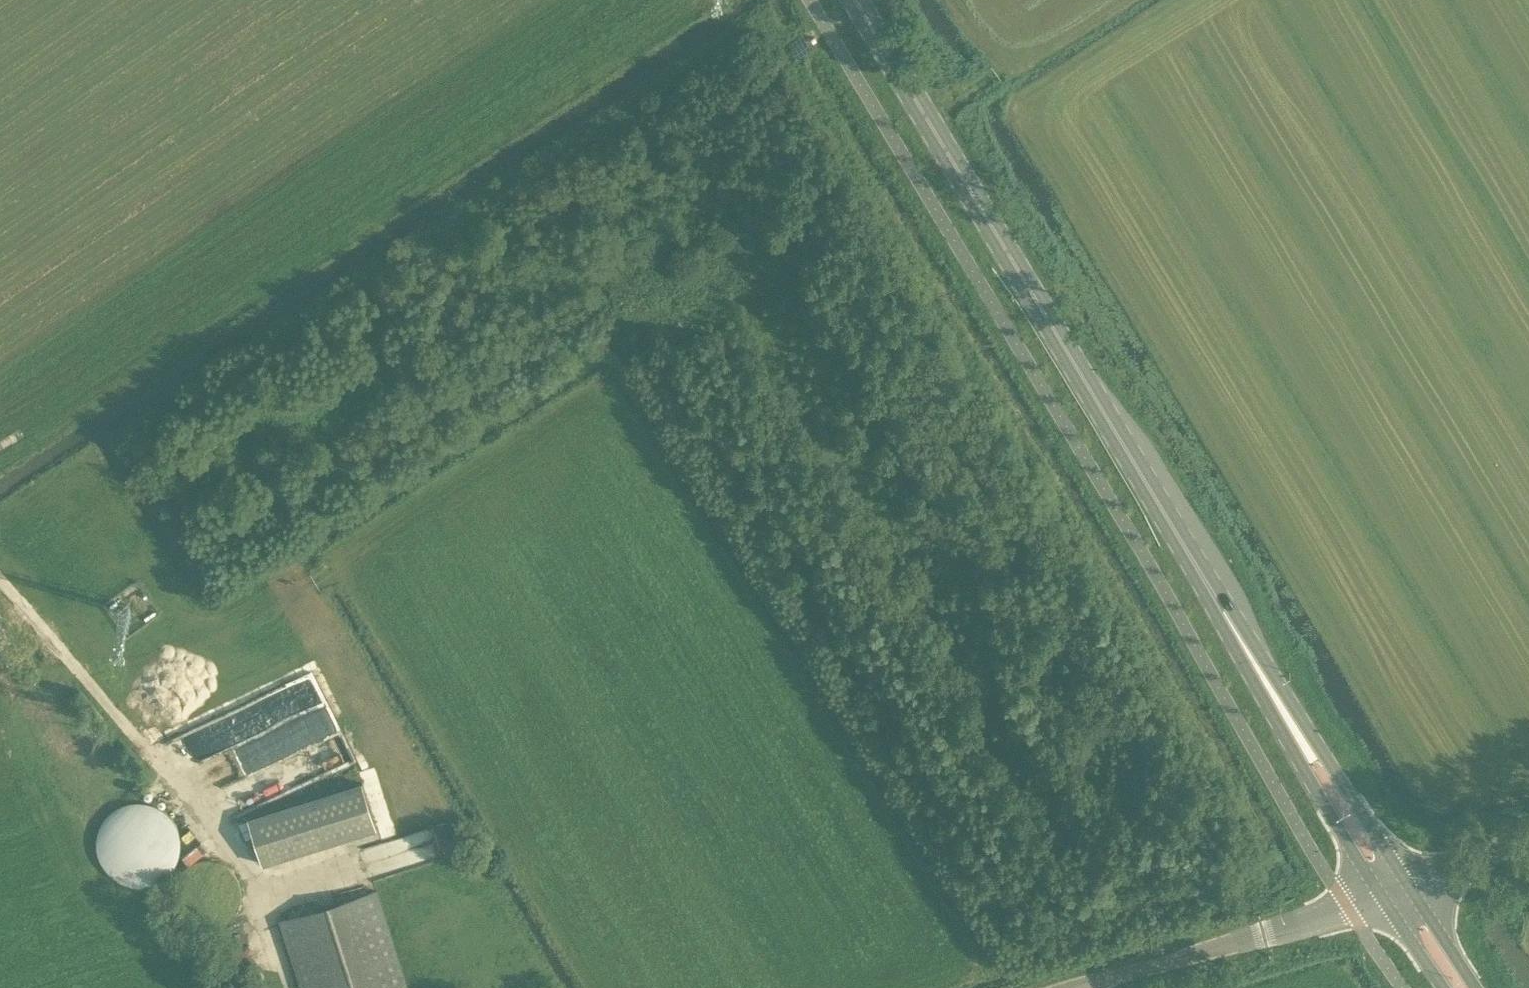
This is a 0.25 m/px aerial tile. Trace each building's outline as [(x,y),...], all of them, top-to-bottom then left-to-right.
[(138,579),(105,603),(126,633),(160,610),(138,579)] [(317,710),(250,739),(262,765),(329,737),(317,710)] [(262,865),(377,829),(362,781),(247,817),(262,865)] [(173,817),(155,801),(131,797),(111,808),(92,835),(99,859),(118,880),(148,883),(165,876),(179,852),(177,831),(173,817)] [(450,821),(361,845),(369,875),(458,851),(450,821)] [(206,928),(209,928),(212,928),(214,927),(217,926),(220,925),(223,924),(225,922),(228,920),(230,918),(232,916),(234,914),(235,911),(237,909),(238,906),(239,903),(240,900),(240,897),(240,894),(240,891),(240,888),(239,886),(238,883),(237,880),(236,877),(234,875),(232,873),(231,870),(228,868),(226,867),(224,865),(221,864),(218,862),(216,862),(213,861),(210,860),(207,860),(204,860),(201,861),(198,861),(195,862),(193,863),(190,864),(187,866),(185,868),(183,870),(181,872),(179,874),(177,876),(176,879),(175,882),(174,884),(173,887),(173,890),(172,893),(172,896),(173,899),(173,902),(174,905),(175,908),(176,910),(178,913),(180,915),(182,917),(184,920),(186,921),(189,923),(191,925),(194,926),(197,927),(200,927),(203,928),(206,928)] [(302,987),(407,987),(376,890),(281,920),(302,987)]
